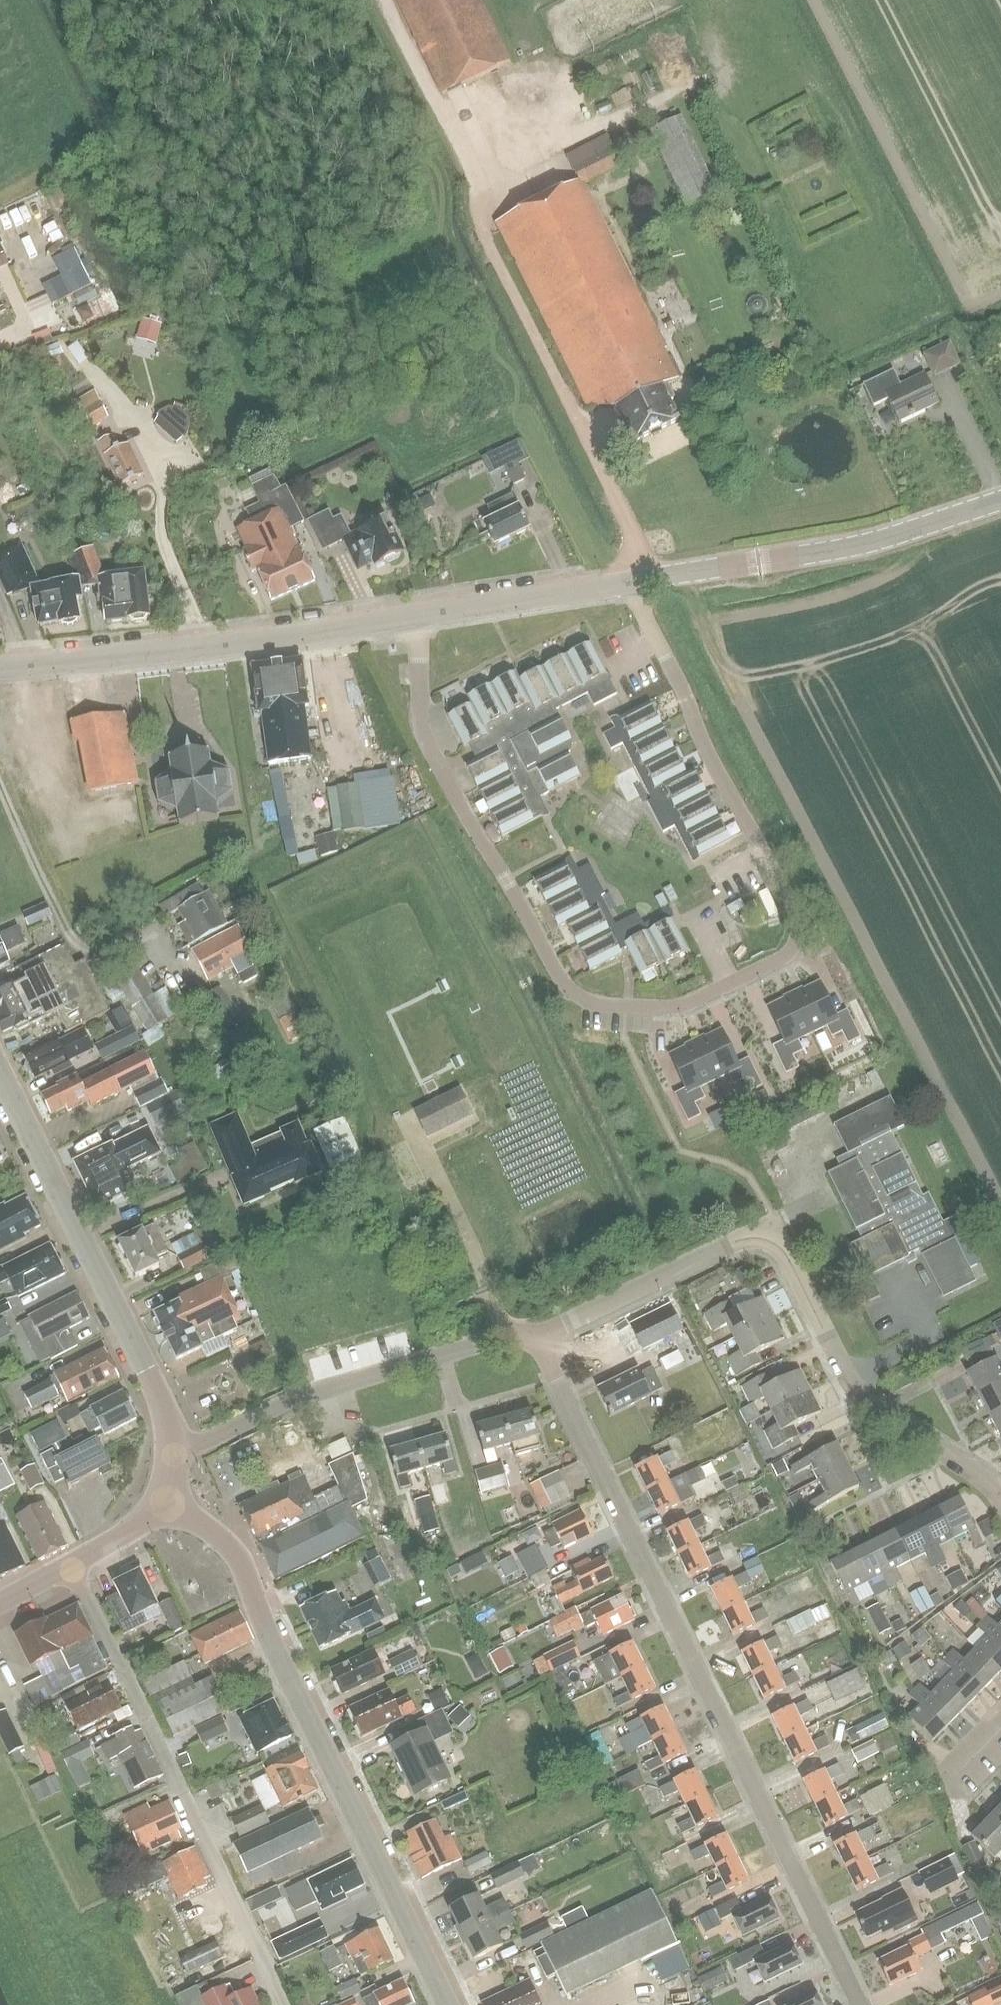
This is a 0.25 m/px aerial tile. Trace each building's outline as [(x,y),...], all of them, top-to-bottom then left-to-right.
[(513,62),(483,0),(396,0),(442,96),(513,62)] [(687,208),(719,193),(683,117),(651,132),(687,208)] [(633,445),(680,422),(671,403),(676,400),(669,387),(681,381),(666,352),(669,350),(591,192),(597,189),(594,184),(625,168),(610,137),(569,157),(582,183),(497,226),(588,409),(618,412),(633,445)] [(9,265),(0,246),(0,269),(9,265)] [(62,277),(44,286),(54,306),(92,287),(87,277),(80,263),(74,251),(54,261),(62,277)] [(80,311),(79,314),(82,322),(93,317),(88,307),(80,311)] [(150,322),(144,320),(138,339),(157,345),(163,325),(159,324),(160,319),(152,316),(150,322)] [(671,320),(663,324),(666,330),(674,326),(671,320)] [(46,332),(35,336),(40,348),(51,344),(46,332)] [(934,378),(961,366),(950,343),(923,355),(934,378)] [(59,344),(45,349),(49,360),(47,361),(51,373),(59,370),(62,363),(59,356),(63,355),(59,344)] [(875,380),(865,385),(875,406),(887,400),(885,395),(888,393),(902,422),(941,404),(925,372),(900,384),(894,372),(875,380)] [(94,392),(77,401),(83,412),(100,403),(94,392)] [(83,412),(83,413),(91,428),(109,418),(100,403),(83,412)] [(160,415),(158,417),(160,419),(182,438),(185,440),(186,439),(188,433),(190,428),(190,426),(190,423),(188,419),(186,415),(184,413),(182,412),(181,411),(174,409),(173,409),(169,409),(160,415)] [(120,450),(113,436),(100,443),(122,487),(145,476),(130,444),(120,450)] [(526,479),(510,447),(495,454),(501,467),(504,465),(514,485),(526,479)] [(224,465),(208,472),(212,481),(228,474),(224,465)] [(255,524),(239,531),(248,551),(245,552),(254,572),(259,569),(274,601),(316,582),(289,524),(300,519),(284,485),(284,484),(283,484),(279,486),(271,470),(251,479),(260,499),(263,505),(249,511),(255,524)] [(387,503),(393,507),(400,503),(400,496),(394,492),(387,496),(387,503)] [(531,530),(514,495),(489,507),(495,520),(486,524),(497,547),(531,530)] [(419,501),(425,512),(431,509),(434,502),(431,496),(419,501)] [(329,513),(310,523),(323,552),(344,541),(359,572),(373,565),(376,564),(384,559),(386,563),(387,562),(387,563),(391,565),(400,560),(402,555),(405,554),(388,519),(353,536),(343,517),(334,522),(329,513)] [(0,557),(0,575),(10,597),(32,589),(43,627),(61,624),(61,626),(64,626),(71,628),(74,628),(80,623),(83,623),(78,600),(84,600),(83,589),(78,580),(43,587),(24,547),(0,557)] [(96,549),(68,559),(78,580),(83,589),(100,586),(102,598),(100,598),(101,605),(105,604),(108,624),(131,621),(137,624),(146,623),(152,619),(147,573),(129,575),(113,577),(106,578),(96,549)] [(595,706),(617,695),(590,644),(520,681),(515,672),(469,696),(474,705),(449,717),(465,748),(474,744),(482,758),(467,766),(505,837),(543,817),(544,817),(551,813),(543,798),(582,777),(571,756),(576,742),(559,710),(589,694),(595,706)] [(300,662),(279,664),(291,762),(313,759),(307,708),(310,707),(310,706),(305,661),(303,660),(300,662)] [(254,667),(253,668),(259,712),(261,714),(264,713),(270,765),(291,762),(279,664),(257,667),(256,666),(254,667)] [(614,730),(602,736),(610,752),(622,745),(652,801),(648,803),(664,833),(676,827),(694,860),(701,856),(701,857),(732,840),(695,768),(688,771),(651,700),(617,719),(610,723),(614,730)] [(127,714),(74,723),(77,743),(82,742),(91,793),(139,785),(127,714)] [(178,757),(170,758),(172,771),(157,784),(160,806),(179,813),(181,826),(222,820),(220,807),(236,794),(232,772),(214,765),(212,752),(203,753),(201,741),(176,745),(178,757)] [(367,829),(360,783),(337,787),(337,789),(329,790),(335,831),(343,830),(343,832),(367,829)] [(289,817),(279,819),(283,835),(285,848),(288,858),(297,856),(289,817)] [(333,833),(316,839),(322,858),(339,852),(333,833)] [(297,856),(300,867),(318,861),(315,851),(297,856)] [(565,864),(534,880),(559,928),(566,925),(589,971),(628,951),(641,977),(690,951),(674,920),(673,920),(670,913),(644,926),(638,914),(616,925),(601,897),(606,895),(590,865),(578,871),(573,860),(565,864)] [(177,898),(159,907),(165,918),(178,911),(184,923),(185,922),(186,922),(186,923),(188,925),(198,941),(199,943),(227,927),(208,894),(204,896),(198,885),(177,897),(177,898)] [(245,898),(236,903),(243,918),(252,913),(245,898)] [(46,904),(23,914),(29,928),(52,918),(46,904)] [(240,927),(194,951),(209,981),(235,968),(239,976),(244,985),(258,977),(253,969),(255,967),(249,955),(253,953),(240,927)] [(20,928),(0,936),(0,967),(10,963),(7,955),(28,946),(20,928)] [(7,1039),(59,1013),(69,1033),(112,1012),(87,961),(77,965),(67,946),(20,969),(26,979),(0,991),(0,1025),(7,1039)] [(442,983),(437,985),(442,995),(446,993),(442,983)] [(147,984),(126,997),(148,1033),(158,1027),(161,1025),(169,1020),(154,996),(147,984)] [(837,1017),(836,1016),(820,984),(795,996),(813,1035),(827,1028),(833,1039),(843,1034),(849,1046),(861,1039),(848,1012),(837,1017)] [(787,1075),(800,1069),(794,1057),(804,1052),(799,1042),(813,1035),(795,996),(769,1009),(785,1042),(774,1048),(787,1075)] [(122,1008),(106,1017),(117,1035),(133,1026),(122,1008)] [(295,1014),(279,1022),(289,1044),(305,1036),(295,1014)] [(134,1027),(95,1046),(103,1062),(141,1043),(134,1027)] [(148,1033),(142,1037),(149,1048),(165,1038),(158,1027),(148,1033)] [(57,1075),(71,1068),(68,1062),(93,1050),(84,1031),(29,1059),(38,1078),(54,1070),(57,1075)] [(738,1065),(737,1062),(722,1032),(697,1044),(715,1082),(729,1076),(735,1086),(745,1081),(751,1093),(763,1087),(750,1060),(738,1065)] [(689,1123),(702,1117),(696,1105),(706,1100),(701,1089),(715,1082),(697,1044),(671,1056),(687,1090),(676,1095),(689,1123)] [(218,1065),(219,1067),(225,1077),(230,1074),(246,1064),(239,1053),(218,1065)] [(130,1088),(157,1075),(147,1054),(82,1085),(78,1076),(58,1086),(60,1089),(44,1097),(53,1115),(67,1108),(69,1112),(91,1101),(93,1106),(130,1088)] [(456,1060),(452,1061),(457,1071),(461,1069),(456,1060)] [(157,1075),(130,1088),(133,1094),(160,1081),(157,1075)] [(160,1081),(133,1094),(141,1110),(145,1108),(156,1102),(165,1121),(169,1119),(183,1112),(174,1094),(169,1096),(161,1080),(160,1081)] [(429,1096),(438,1091),(433,1081),(424,1086),(429,1096)] [(765,1091),(752,1097),(758,1110),(771,1103),(765,1091)] [(429,1138),(473,1117),(461,1093),(418,1114),(429,1138)] [(941,1297),(971,1282),(966,1270),(951,1241),(951,1240),(964,1233),(955,1215),(942,1222),(928,1194),(922,1197),(890,1133),(905,1126),(891,1099),(833,1128),(847,1155),(842,1157),(846,1165),(826,1174),(854,1232),(855,1231),(861,1244),(854,1248),(872,1285),(855,1293),(862,1307),(881,1298),(869,1274),(918,1250),(941,1297)] [(211,1128),(246,1208),(273,1197),(271,1193),(295,1183),(297,1186),(324,1174),(312,1146),(310,1147),(300,1124),(282,1132),(283,1135),(252,1148),(239,1116),(211,1128)] [(345,1120),(314,1134),(331,1172),(361,1158),(345,1120)] [(163,1155),(150,1128),(76,1164),(98,1210),(137,1191),(128,1172),(163,1155)] [(27,1239),(26,1235),(42,1227),(27,1198),(10,1206),(9,1205),(0,1210),(0,1252),(27,1239)] [(155,1226),(144,1231),(121,1242),(138,1277),(161,1265),(157,1258),(169,1253),(155,1226)] [(966,1234),(951,1241),(966,1270),(980,1263),(966,1234)] [(217,1238),(178,1257),(186,1273),(225,1254),(217,1238)] [(7,1269),(5,1266),(0,1269),(0,1284),(1,1285),(12,1280),(20,1298),(66,1275),(52,1246),(7,1269)] [(182,1303),(156,1315),(178,1361),(204,1348),(203,1346),(225,1335),(243,1326),(221,1281),(208,1287),(181,1300),(182,1303)] [(53,1357),(54,1359),(81,1346),(72,1329),(90,1319),(77,1294),(32,1317),(19,1324),(40,1364),(53,1357)] [(734,1339),(773,1320),(762,1298),(734,1312),(729,1302),(705,1315),(714,1333),(728,1326),(734,1339)] [(10,1309),(5,1299),(0,1302),(0,1314),(10,1309)] [(632,1324),(644,1349),(683,1331),(671,1306),(632,1324)] [(0,1322),(0,1341),(11,1335),(4,1320),(0,1322)] [(741,1353),(728,1360),(737,1377),(757,1367),(752,1357),(756,1354),(784,1341),(773,1320),(734,1339),(741,1353)] [(992,1326),(995,1332),(999,1341),(1000,1340),(1000,1322),(992,1326)] [(225,1335),(203,1346),(204,1348),(209,1357),(230,1347),(225,1335)] [(107,1351),(51,1379),(52,1382),(25,1395),(33,1410),(61,1397),(58,1392),(62,1390),(69,1403),(120,1378),(107,1351)] [(1000,1383),(1000,1366),(997,1358),(967,1374),(978,1396),(1000,1383)] [(643,1374),(641,1370),(600,1391),(612,1415),(665,1389),(654,1368),(643,1374)] [(762,1379),(743,1389),(751,1406),(752,1406),(754,1405),(765,1400),(771,1413),(810,1393),(799,1371),(772,1385),(767,1388),(762,1379)] [(1000,1411),(1000,1383),(978,1396),(989,1417),(1000,1411)] [(778,1426),(765,1433),(774,1451),(794,1440),(788,1429),(792,1426),(820,1412),(810,1393),(771,1413),(778,1426)] [(93,1409),(81,1416),(91,1435),(103,1429),(107,1436),(137,1420),(124,1394),(93,1409)] [(1000,1438),(1000,1411),(989,1417),(1000,1438)] [(517,1457),(534,1452),(545,1449),(535,1412),(506,1420),(513,1445),(517,1457)] [(496,1450),(513,1445),(506,1420),(478,1428),(489,1465),(499,1462),(496,1450)] [(99,1439),(65,1456),(59,1444),(67,1440),(58,1422),(31,1435),(40,1454),(53,1447),(55,1451),(42,1457),(56,1485),(66,1480),(70,1487),(102,1472),(104,1477),(115,1471),(99,1439)] [(447,1436),(420,1444),(427,1470),(444,1465),(448,1477),(458,1474),(447,1436)] [(420,1444),(392,1452),(402,1490),(413,1487),(410,1475),(427,1470),(420,1444)] [(817,1482),(848,1467),(837,1445),(790,1469),(795,1477),(810,1469),(817,1482)] [(2,1494),(17,1487),(0,1453),(0,1489),(2,1494)] [(674,1453),(639,1469),(650,1492),(669,1483),(663,1470),(678,1463),(674,1453)] [(259,1499),(243,1506),(252,1527),(276,1579),(277,1579),(367,1538),(354,1509),(370,1502),(355,1455),(330,1466),(341,1489),(316,1500),(306,1477),(303,1479),(297,1481),(291,1484),(281,1489),(270,1493),(268,1488),(259,1492),(262,1497),(259,1499)] [(778,1478),(789,1473),(784,1461),(772,1466),(778,1478)] [(503,1463),(475,1470),(482,1495),(509,1488),(503,1463)] [(20,1473),(29,1492),(43,1485),(34,1467),(20,1473)] [(813,1512),(859,1489),(848,1467),(817,1482),(824,1496),(809,1504),(813,1512)] [(699,1468),(669,1483),(675,1496),(691,1488),(693,1487),(705,1481),(699,1468)] [(560,1471),(531,1485),(543,1510),(546,1509),(549,1516),(573,1505),(569,1498),(572,1496),(560,1471)] [(734,1478),(722,1484),(726,1493),(739,1487),(734,1478)] [(669,1483),(650,1492),(661,1515),(696,1498),(691,1488),(675,1496),(669,1483)] [(422,1518),(437,1514),(431,1497),(417,1502),(422,1518)] [(976,1547),(983,1544),(961,1500),(939,1512),(954,1542),(969,1534),(976,1547)] [(40,1562),(68,1548),(46,1503),(18,1517),(40,1562)] [(804,1505),(794,1510),(799,1521),(809,1515),(804,1505)] [(554,1530),(545,1534),(553,1550),(563,1545),(566,1551),(595,1537),(583,1512),(554,1526),(552,1527),(554,1530)] [(941,1549),(954,1542),(939,1512),(917,1523),(939,1565),(947,1561),(941,1549)] [(705,1516),(670,1533),(681,1556),(700,1547),(694,1534),(709,1527),(705,1516)] [(978,1526),(986,1540),(998,1534),(990,1519),(978,1526)] [(933,1569),(939,1565),(917,1523),(896,1534),(911,1564),(926,1556),(933,1569)] [(27,1567),(7,1526),(0,1529),(0,1580),(27,1567)] [(896,1571),(911,1564),(896,1534),(875,1545),(896,1587),(903,1584),(896,1571)] [(889,1591),(896,1587),(875,1545),(853,1556),(868,1586),(882,1578),(889,1591)] [(534,1546),(516,1556),(527,1578),(546,1568),(534,1546)] [(700,1547),(681,1556),(692,1579),(727,1562),(722,1553),(722,1552),(707,1560),(700,1547)] [(376,1549),(364,1555),(369,1564),(381,1558),(376,1549)] [(481,1568),(481,1566),(480,1565),(476,1556),(461,1564),(467,1575),(481,1568)] [(854,1593),(868,1586),(853,1556),(831,1567),(853,1609),(861,1606),(854,1593)] [(606,1558),(592,1565),(590,1561),(572,1570),(578,1582),(568,1588),(566,1583),(555,1589),(562,1605),(616,1579),(606,1558)] [(514,1562),(501,1568),(506,1579),(519,1572),(514,1562)] [(458,1565),(449,1570),(452,1577),(462,1573),(458,1565)] [(961,1570),(946,1578),(953,1592),(968,1584),(961,1570)] [(537,1591),(552,1583),(546,1571),(531,1579),(537,1591)] [(125,1635),(149,1623),(144,1613),(159,1606),(142,1572),(116,1585),(120,1593),(107,1600),(125,1635)] [(748,1573),(713,1590),(725,1613),(744,1604),(738,1591),(753,1583),(752,1580),(748,1573)] [(353,1613),(347,1601),(343,1604),(338,1594),(304,1610),(322,1650),(385,1620),(377,1602),(353,1613)] [(939,1594),(930,1598),(935,1608),(944,1604),(939,1594)] [(916,1604),(914,1605),(920,1616),(922,1615),(934,1609),(929,1597),(916,1604)] [(625,1598),(582,1618),(585,1625),(587,1629),(598,1623),(604,1636),(636,1621),(625,1598)] [(186,1628),(172,1600),(158,1607),(172,1635),(186,1628)] [(961,1601),(954,1609),(964,1618),(971,1610),(961,1601)] [(744,1604),(725,1613),(736,1636),(771,1619),(766,1609),(750,1617),(744,1604)] [(50,1659),(62,1683),(61,1683),(60,1684),(62,1687),(64,1692),(87,1681),(110,1670),(94,1637),(95,1637),(80,1606),(48,1622),(47,1620),(17,1634),(33,1667),(50,1659)] [(881,1609),(869,1615),(880,1636),(892,1630),(881,1609)] [(578,1610),(568,1614),(575,1630),(585,1625),(582,1618),(578,1610)] [(811,1611),(788,1623),(794,1636),(818,1624),(811,1611)] [(194,1636),(207,1664),(254,1641),(240,1613),(194,1636)] [(568,1614),(552,1622),(559,1637),(575,1630),(568,1614)] [(982,1623),(1000,1641),(1000,1624),(998,1627),(987,1617),(982,1623)] [(892,1625),(897,1634),(907,1629),(901,1619),(892,1625)] [(523,1624),(517,1627),(522,1636),(530,1632),(525,1623),(523,1624)] [(982,1623),(976,1629),(987,1639),(976,1650),(1000,1674),(1000,1641),(982,1623)] [(418,1625),(412,1628),(416,1638),(422,1635),(418,1625)] [(513,1628),(500,1634),(504,1643),(517,1637),(513,1628)] [(923,1628),(912,1637),(918,1645),(929,1636),(923,1628)] [(779,1637),(744,1654),(755,1677),(775,1667),(769,1655),(784,1647),(779,1637)] [(501,1640),(490,1645),(493,1651),(504,1646),(501,1640)] [(550,1673),(580,1658),(572,1642),(542,1656),(543,1658),(550,1673)] [(913,1654),(905,1643),(893,1651),(901,1662),(913,1654)] [(612,1654),(595,1662),(607,1686),(623,1678),(645,1668),(634,1644),(612,1655),(612,1654)] [(413,1650),(390,1662),(398,1679),(413,1672),(422,1668),(416,1657),(413,1650)] [(1000,1674),(976,1650),(965,1662),(954,1652),(949,1657),(985,1692),(1000,1674)] [(887,1669),(898,1663),(891,1651),(881,1657),(887,1669)] [(372,1682),(386,1675),(375,1652),(334,1671),(345,1695),(372,1683),(372,1682)] [(486,1670),(478,1656),(466,1662),(476,1681),(488,1675),(486,1670)] [(968,1709),(985,1692),(949,1657),(944,1663),(955,1673),(943,1686),(968,1709)] [(543,1658),(534,1662),(542,1677),(550,1673),(543,1658)] [(186,1662),(144,1682),(152,1699),(156,1697),(176,1737),(231,1710),(214,1677),(198,1685),(186,1662)] [(775,1667),(755,1677),(766,1700),(801,1683),(797,1673),(781,1680),(775,1667)] [(630,1692),(615,1700),(620,1710),(635,1702),(635,1701),(657,1691),(645,1668),(623,1678),(630,1692)] [(858,1670),(828,1685),(837,1702),(866,1688),(858,1670)] [(43,1679),(25,1688),(35,1708),(53,1699),(43,1679)] [(80,1728),(122,1708),(111,1685),(69,1705),(80,1728)] [(952,1726),(968,1709),(943,1686),(932,1698),(921,1687),(915,1693),(952,1726)] [(446,1707),(449,1705),(442,1690),(432,1694),(428,1697),(431,1704),(434,1711),(435,1712),(446,1707)] [(398,1704),(392,1692),(352,1710),(365,1737),(405,1719),(404,1718),(418,1712),(411,1697),(398,1704)] [(934,1745),(952,1726),(915,1693),(910,1698),(922,1709),(910,1721),(934,1745)] [(810,1701),(775,1718),(786,1741),(806,1731),(800,1718),(815,1711),(810,1701)] [(276,1702),(242,1719),(259,1754),(294,1737),(286,1722),(285,1722),(276,1702)] [(643,1718),(627,1726),(632,1735),(647,1728),(655,1742),(677,1731),(665,1708),(643,1719),(643,1718)] [(459,1729),(466,1722),(467,1721),(462,1715),(459,1712),(457,1709),(453,1713),(448,1718),(459,1729)] [(434,1744),(455,1734),(444,1710),(399,1732),(404,1744),(394,1749),(417,1797),(451,1781),(434,1744)] [(0,1714),(0,1738),(9,1757),(11,1755),(17,1767),(25,1763),(20,1751),(25,1749),(6,1711),(0,1714)] [(884,1714),(855,1729),(861,1742),(890,1727),(884,1714)] [(221,1717),(195,1730),(201,1742),(227,1729),(221,1717)] [(74,1726),(50,1738),(57,1754),(82,1741),(74,1726)] [(118,1735),(120,1738),(101,1747),(108,1762),(121,1756),(137,1790),(164,1777),(142,1730),(137,1733),(134,1727),(118,1735)] [(662,1757),(646,1764),(651,1774),(667,1766),(666,1765),(688,1755),(677,1731),(655,1742),(662,1757)] [(806,1731),(786,1741),(798,1764),(832,1747),(827,1737),(812,1744),(806,1731)] [(875,1741),(853,1752),(859,1764),(881,1754),(875,1741)] [(88,1742),(62,1755),(73,1778),(85,1772),(81,1764),(95,1756),(88,1742)] [(188,1754),(180,1757),(184,1768),(192,1766),(188,1754)] [(311,1771),(303,1754),(267,1772),(285,1808),(320,1791),(310,1772),(311,1771)] [(841,1765),(806,1782),(817,1805),(837,1795),(831,1782),(845,1775),(841,1765)] [(630,1793),(646,1786),(640,1772),(618,1782),(611,1785),(608,1786),(615,1800),(630,1793)] [(696,1773),(661,1790),(666,1799),(681,1792),(688,1805),(708,1795),(696,1773)] [(56,1776),(45,1782),(49,1791),(53,1797),(63,1792),(56,1776)] [(875,1802),(870,1804),(875,1814),(898,1803),(889,1782),(869,1790),(875,1802)] [(223,1783),(206,1791),(209,1799),(227,1792),(223,1783)] [(463,1794),(441,1804),(444,1811),(466,1801),(468,1800),(465,1793),(463,1794)] [(694,1818),(679,1826),(684,1835),(719,1818),(708,1795),(688,1805),(694,1818)] [(837,1795),(817,1805),(828,1828),(863,1811),(858,1801),(843,1808),(837,1795)] [(172,1802),(153,1811),(150,1805),(127,1816),(145,1856),(184,1838),(181,1832),(185,1830),(172,1802)] [(1000,1810),(996,1806),(988,1815),(991,1818),(992,1818),(1000,1827),(1000,1808),(1000,1810)] [(262,1808),(233,1821),(240,1838),(270,1824),(262,1808)] [(299,1851),(303,1849),(325,1839),(320,1828),(326,1826),(322,1818),(316,1821),(311,1810),(236,1846),(255,1887),(273,1878),(275,1883),(307,1868),(299,1851)] [(1000,1854),(1000,1827),(992,1818),(991,1818),(981,1829),(977,1826),(969,1834),(995,1860),(1000,1854)] [(452,1835),(446,1838),(437,1820),(408,1834),(411,1840),(405,1843),(423,1879),(464,1860),(452,1835)] [(872,1829),(837,1846),(849,1870),(869,1861),(861,1846),(877,1839),(872,1829)] [(675,1835),(645,1849),(665,1890),(680,1883),(665,1853),(680,1846),(675,1835)] [(727,1836),(693,1853),(697,1863),(712,1856),(719,1869),(738,1859),(727,1836)] [(975,1842),(963,1848),(974,1873),(987,1868),(975,1842)] [(197,1848),(194,1849),(164,1864),(182,1900),(209,1887),(206,1881),(212,1878),(197,1848)] [(475,1857),(464,1863),(470,1875),(492,1865),(486,1852),(475,1857)] [(725,1882),(710,1889),(715,1899),(750,1882),(738,1859),(719,1869),(725,1882)] [(940,1891),(959,1881),(948,1860),(920,1874),(927,1886),(936,1882),(940,1891)] [(290,1892),(299,1912),(321,1901),(325,1910),(344,1901),(345,1896),(366,1886),(353,1861),(290,1892)] [(869,1861),(849,1870),(859,1892),(894,1875),(889,1864),(874,1872),(869,1861)] [(517,1863),(491,1876),(498,1890),(510,1884),(524,1878),(522,1875),(519,1869),(517,1864),(517,1863)] [(141,1872),(123,1881),(130,1895),(148,1886),(145,1880),(141,1872)] [(555,1939),(542,1945),(544,1949),(557,1975),(568,1998),(655,1955),(677,1945),(679,1944),(653,1891),(590,1922),(568,1932),(555,1939)] [(887,1901),(857,1915),(869,1939),(884,1931),(885,1934),(893,1930),(895,1934),(918,1922),(910,1905),(903,1891),(886,1900),(887,1901)] [(261,1895),(246,1902),(251,1912),(266,1905),(261,1895)] [(497,1919),(512,1912),(506,1900),(487,1909),(480,1897),(452,1911),(464,1935),(497,1919)] [(770,1897),(744,1910),(739,1899),(717,1910),(723,1921),(734,1915),(744,1937),(781,1919),(770,1897)] [(910,1948),(880,1963),(892,1987),(923,1972),(916,1958),(931,1951),(946,1944),(942,1936),(943,1936),(971,1922),(974,1921),(979,1918),(983,1916),(977,1904),(968,1908),(938,1923),(938,1922),(922,1930),(925,1936),(909,1944),(910,1948)] [(582,1908),(561,1918),(568,1932),(589,1922),(582,1908)] [(702,1916),(698,1918),(706,1934),(722,1926),(714,1910),(702,1916)] [(504,1946),(498,1934),(518,1924),(512,1912),(497,1919),(464,1935),(476,1960),(504,1946)] [(319,1921),(272,1943),(280,1960),(327,1938),(319,1921)] [(547,1923),(520,1936),(527,1951),(542,1943),(554,1937),(547,1923)] [(351,1954),(362,1978),(396,1962),(380,1929),(336,1950),(335,1947),(323,1952),(333,1972),(345,1967),(341,1959),(351,1954)] [(216,1942),(181,1959),(188,1974),(224,1956),(216,1942)] [(794,1944),(767,1957),(761,1945),(740,1956),(745,1967),(756,1962),(767,1983),(804,1965),(794,1944)] [(544,1949),(534,1954),(535,1957),(546,1979),(547,1981),(557,1975),(544,1949)] [(723,1970),(699,1980),(705,1993),(721,1986),(729,1983),(723,1970)] [(356,1979),(337,1988),(343,2001),(362,1992),(356,1979)] [(968,1996),(972,2004),(1000,2004),(1000,1980),(968,1996)] [(364,2001),(366,2004),(415,2004),(416,2004),(405,1981),(375,1996),(364,2001)] [(532,1981),(483,2004),(484,2004),(543,2004),(532,1981)] [(176,1998),(179,2004),(259,2004),(252,1991),(235,1999),(231,1997),(226,1988),(205,1998),(203,1999),(197,1988),(176,1998)] [(816,1990),(786,2004),(823,2004),(816,1990)]
